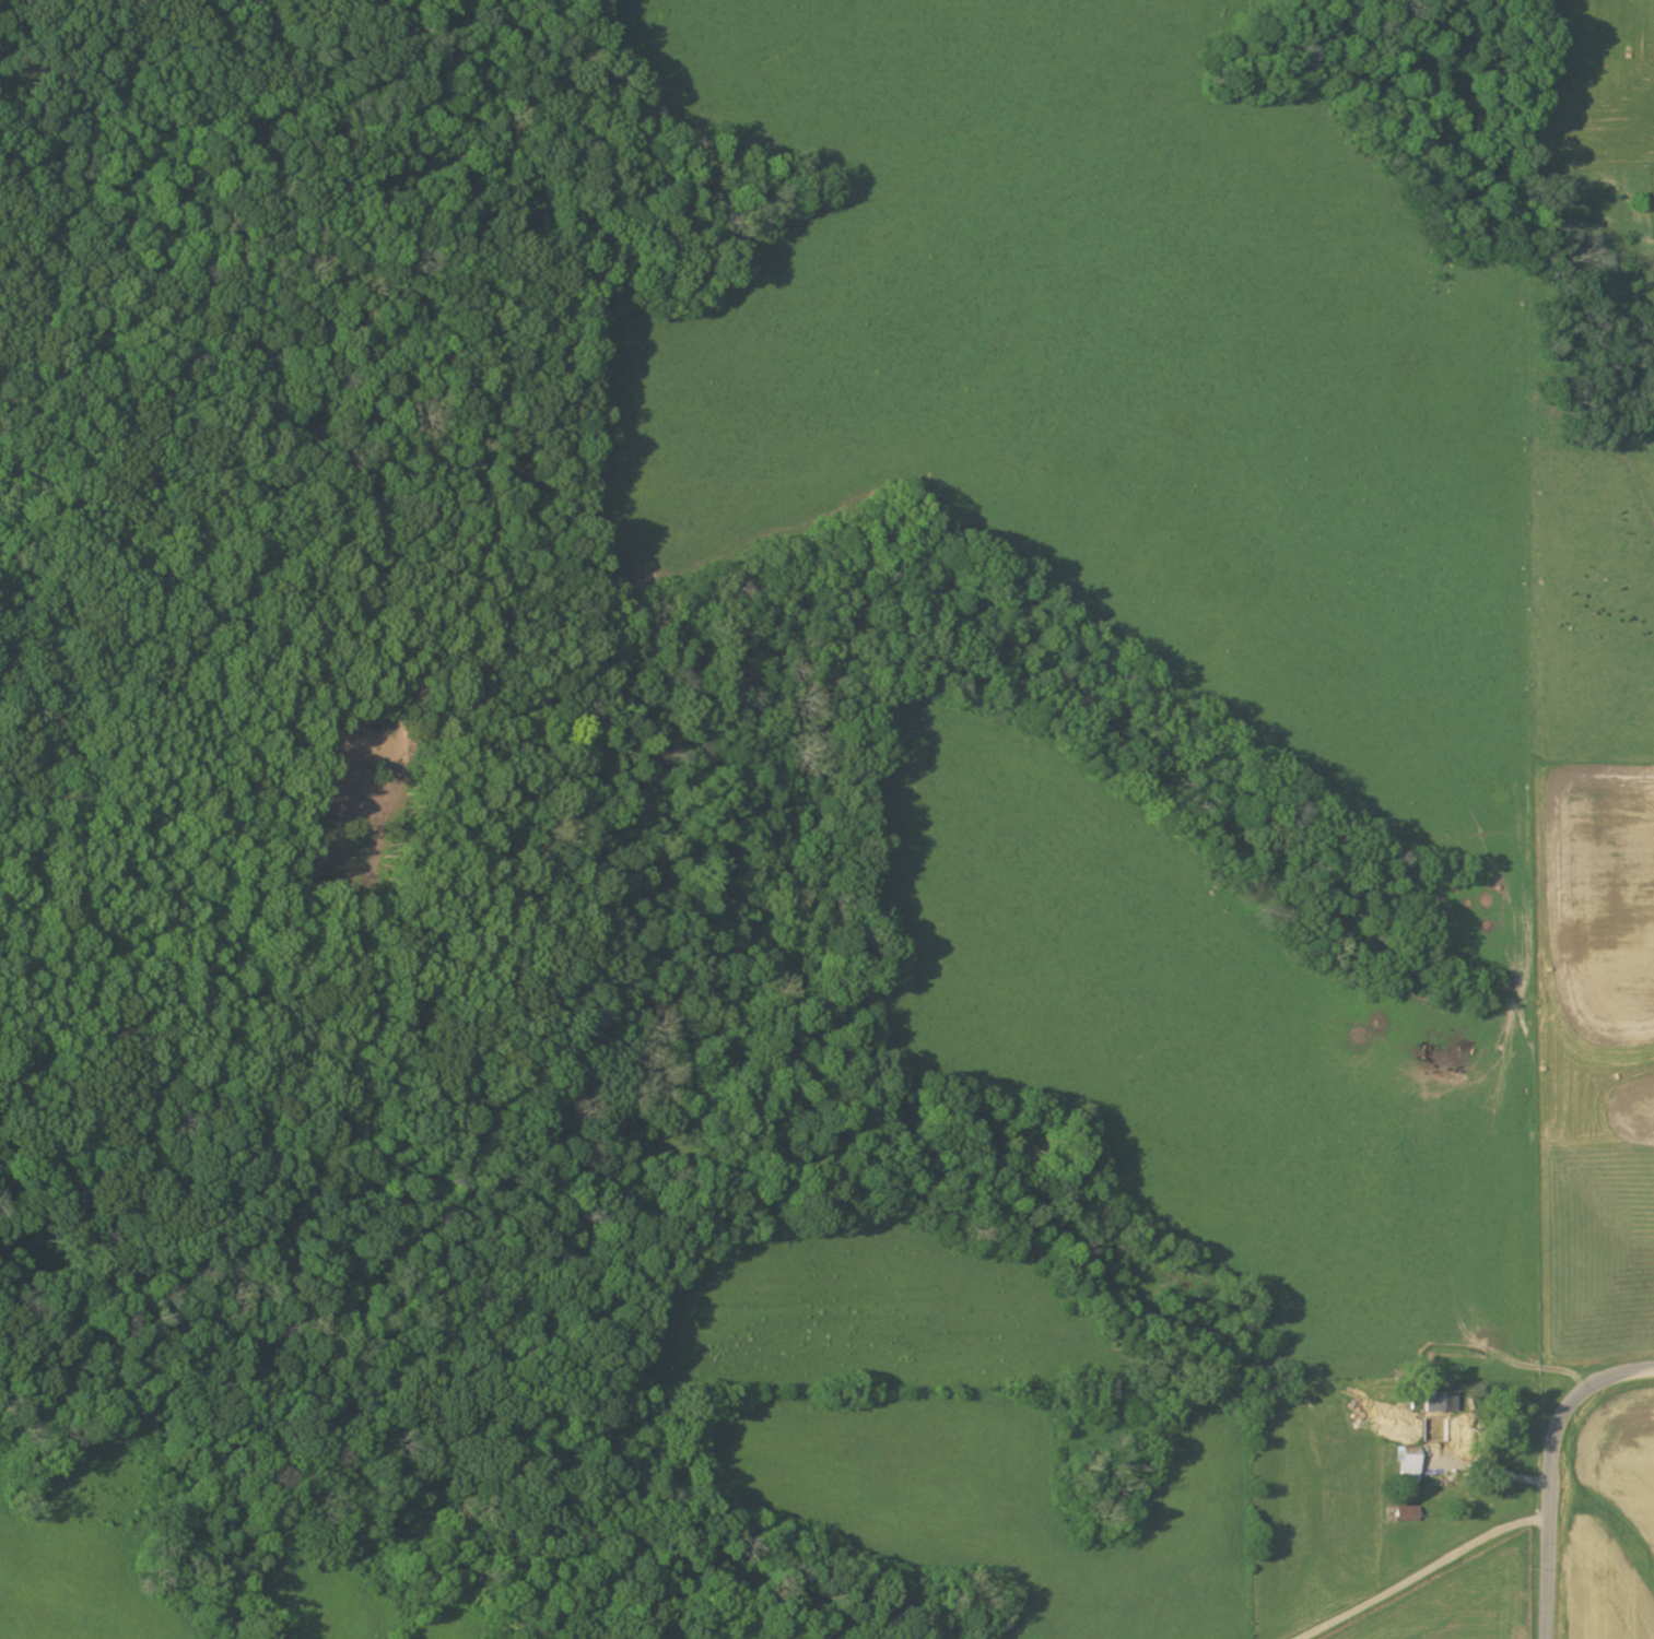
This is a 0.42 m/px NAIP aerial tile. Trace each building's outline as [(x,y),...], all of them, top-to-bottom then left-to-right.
[(1423,1418),(1456,1418),(1457,1394),(1423,1393),(1423,1418)] [(1395,1522),(1419,1522),(1420,1508),(1396,1507),(1395,1522)]
